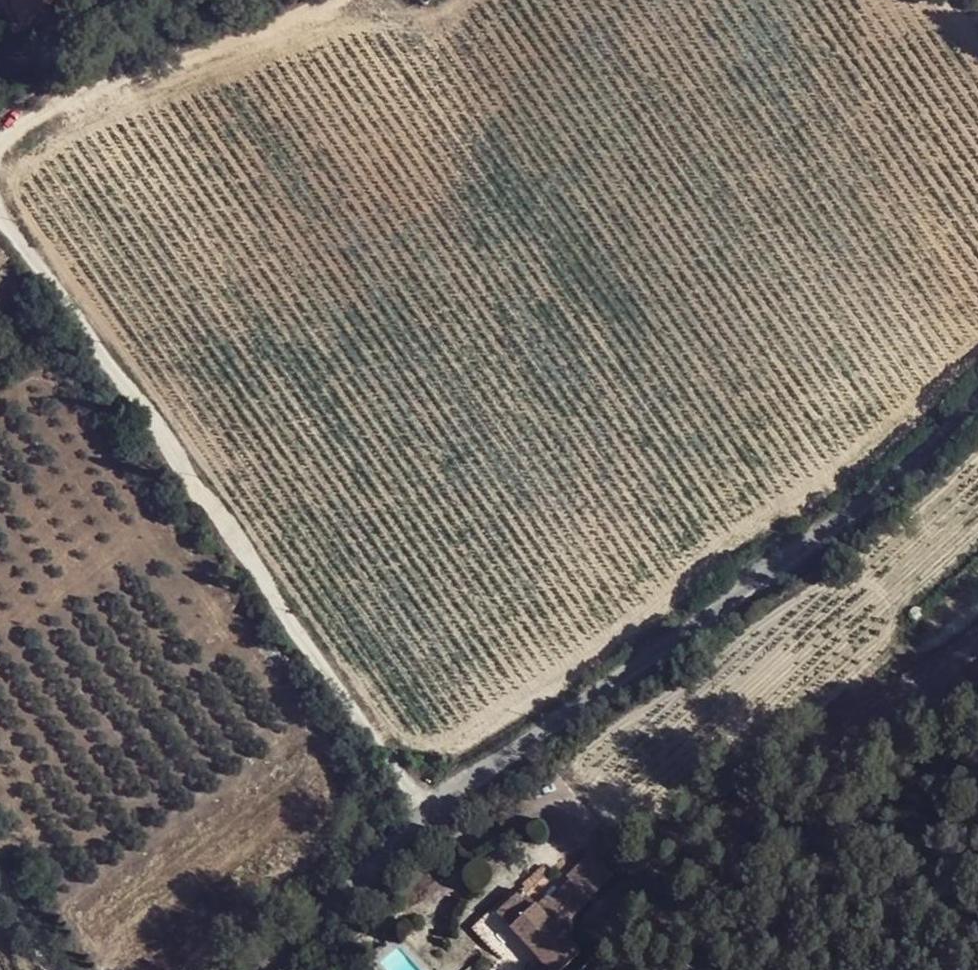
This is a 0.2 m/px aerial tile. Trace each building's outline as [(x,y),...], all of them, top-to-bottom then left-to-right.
[(52,5),(24,16),(19,0),(10,0),(19,27),(56,14),(52,5)] [(52,5),(50,0),(19,0),(24,16),(52,5)] [(10,258),(0,242),(0,264),(10,258)] [(550,969),(559,969),(579,950),(526,895),(549,873),(543,866),(533,876),(522,887),(523,888),(497,914),(539,958),(550,969)] [(539,958),(527,969),(550,969),(539,958)]
